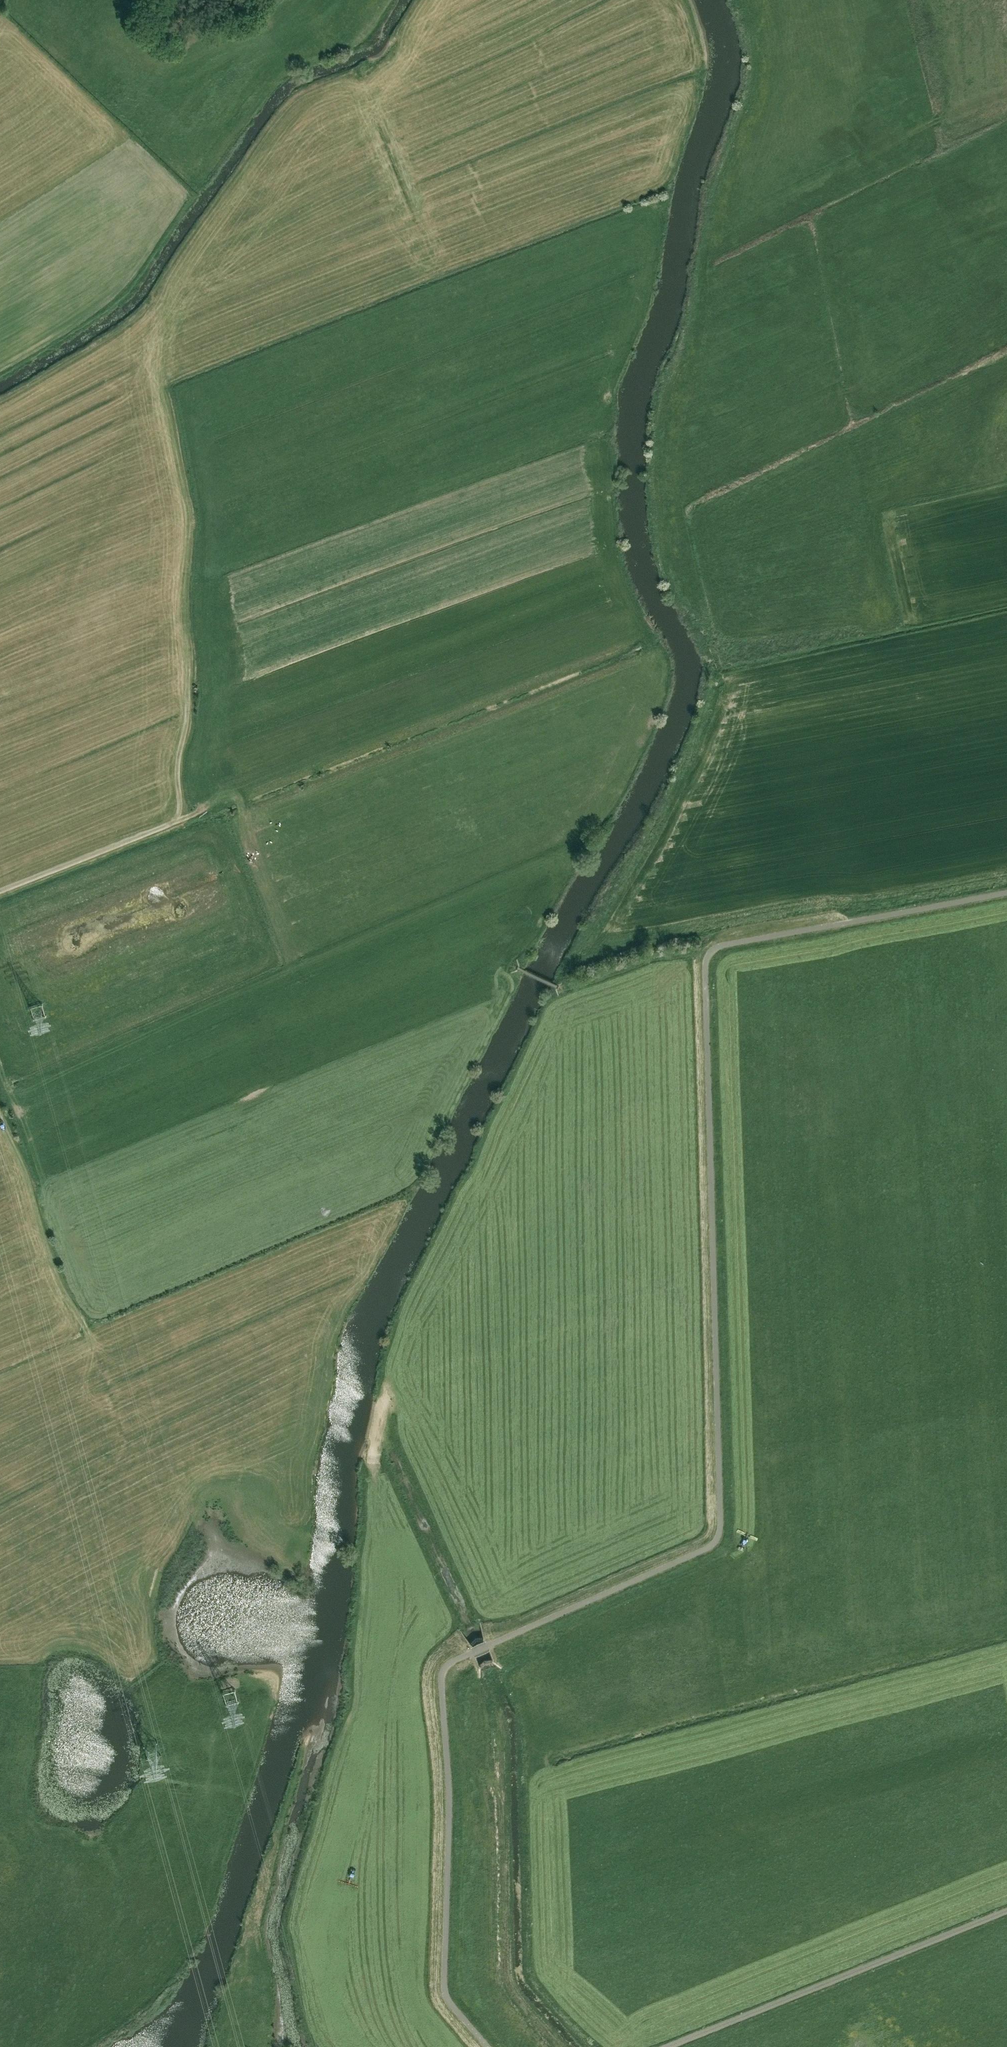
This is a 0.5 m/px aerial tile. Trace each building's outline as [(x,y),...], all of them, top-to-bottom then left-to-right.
[(241,1685),(230,1685),(230,1694),(240,1694),(241,1685)]
